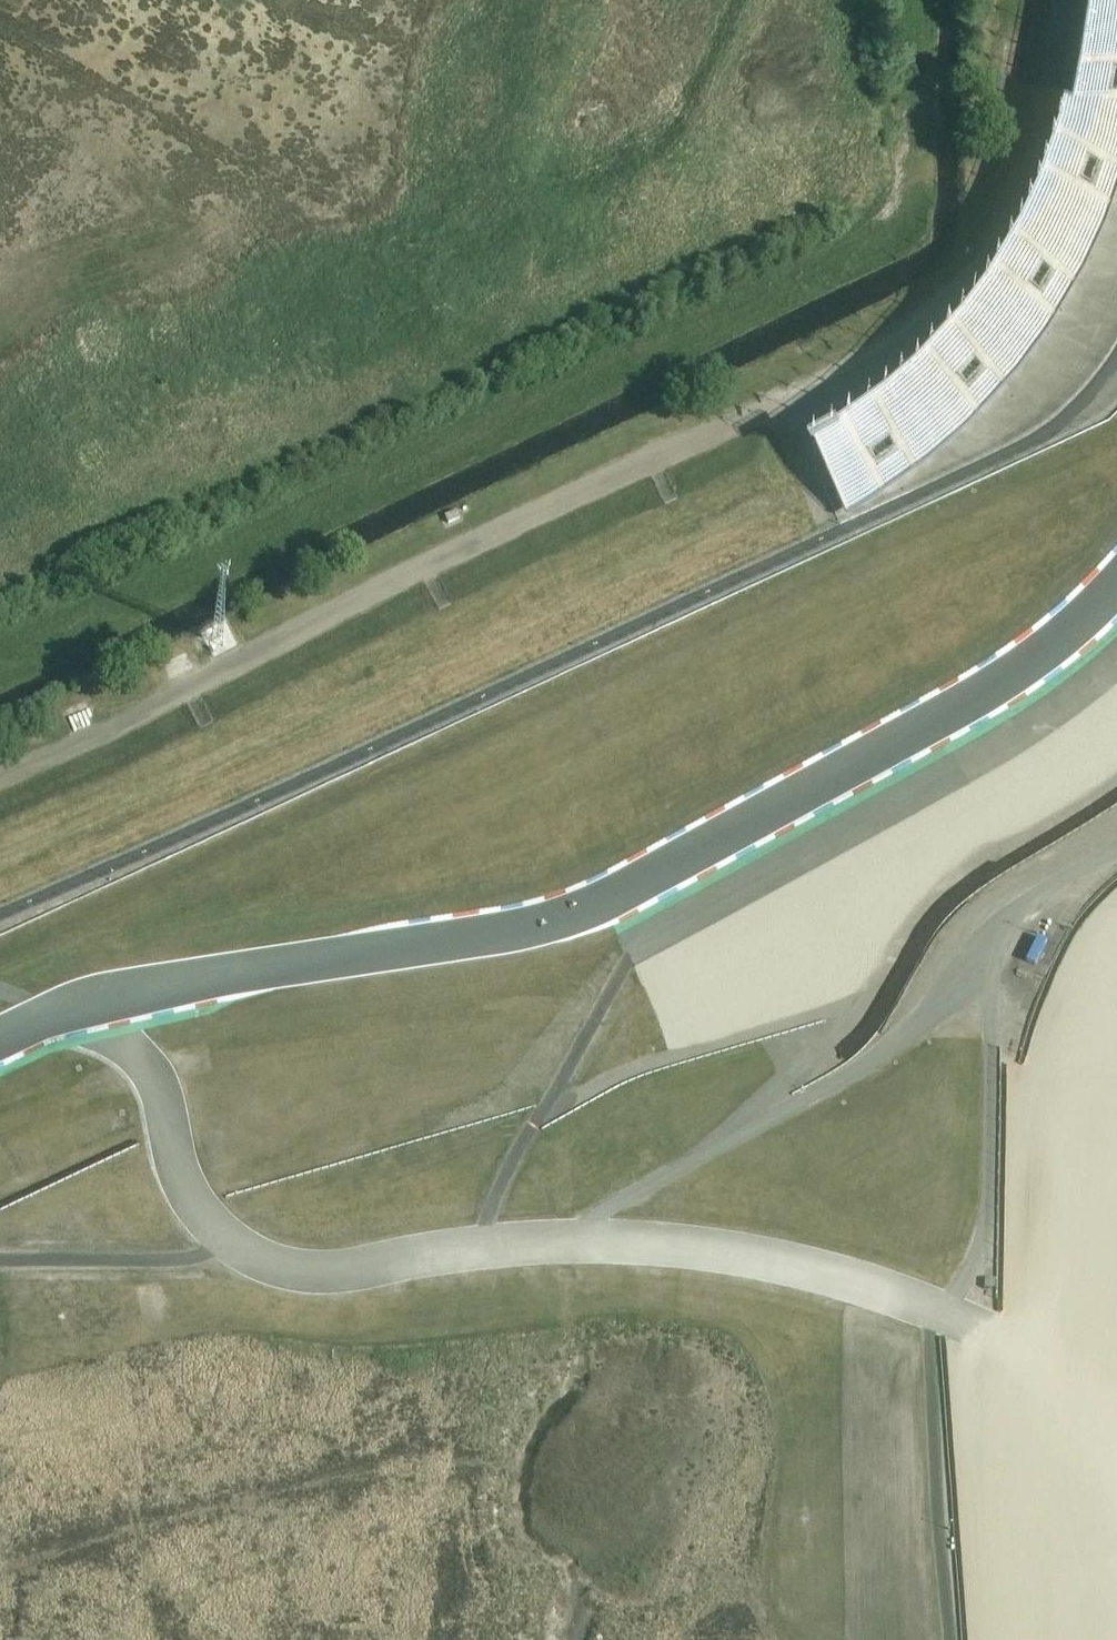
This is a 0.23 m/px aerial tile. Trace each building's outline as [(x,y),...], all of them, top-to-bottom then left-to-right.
[(1067,41),(1052,122),(1033,196),(1001,267),(964,320),(916,380),(863,427),(799,468),(838,526),(916,476),(975,424),(1028,359),(1076,283),(1115,194),(1116,187),(1116,0),(1073,0),(1067,41)]
